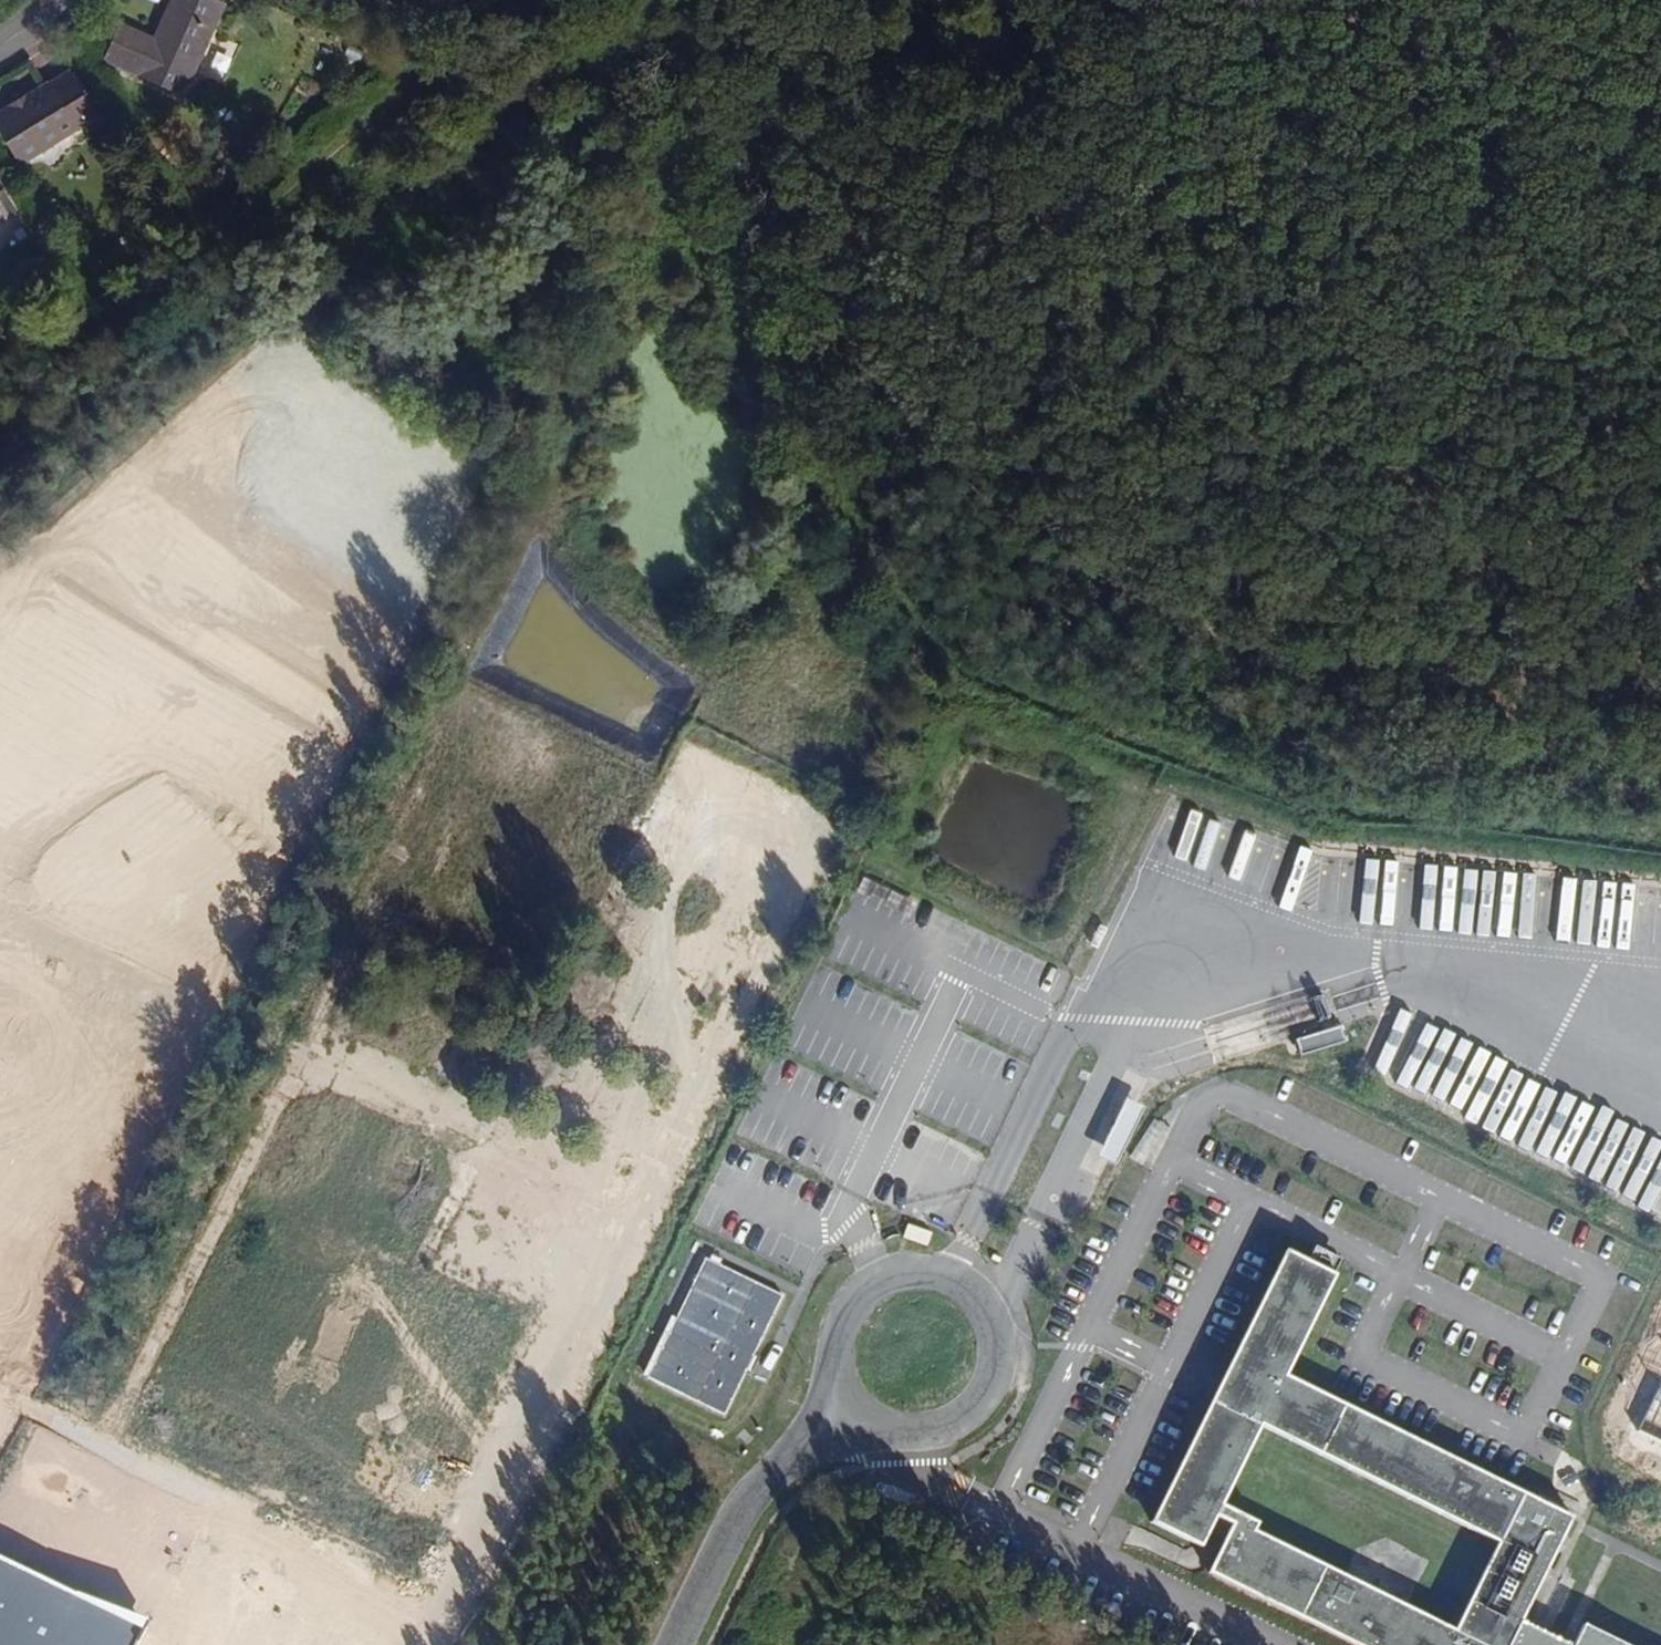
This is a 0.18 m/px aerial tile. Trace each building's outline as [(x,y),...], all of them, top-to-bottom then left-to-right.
[(223,3),(215,0),(170,0),(152,40),(120,25),(105,59),(182,94),(223,3)] [(68,71),(0,112),(0,130),(20,163),(97,116),(89,104),(94,101),(83,82),(77,86),(68,71)] [(1162,1514),(1202,1535),(1214,1512),(1218,1504),(1266,1405),(1357,1450),(1350,1463),(1500,1538),(1454,1631),(1483,1644),(1625,1644),(1583,1624),(1573,1644),(1522,1620),(1572,1518),(1523,1494),(1522,1498),(1279,1377),(1330,1274),(1290,1254),(1162,1514)] [(781,1300),(702,1263),(647,1382),(726,1419),(781,1300)] [(1454,1631),(1247,1527),(1250,1519),(1218,1504),(1214,1512),(1228,1517),(1205,1566),(1359,1644),(1483,1644),(1454,1631)] [(1202,1535),(1162,1514),(1158,1523),(1198,1544),(1202,1535)] [(0,1554),(0,1644),(135,1644),(145,1623),(0,1554)] [(166,1644),(240,1644),(177,1620),(166,1644)]
